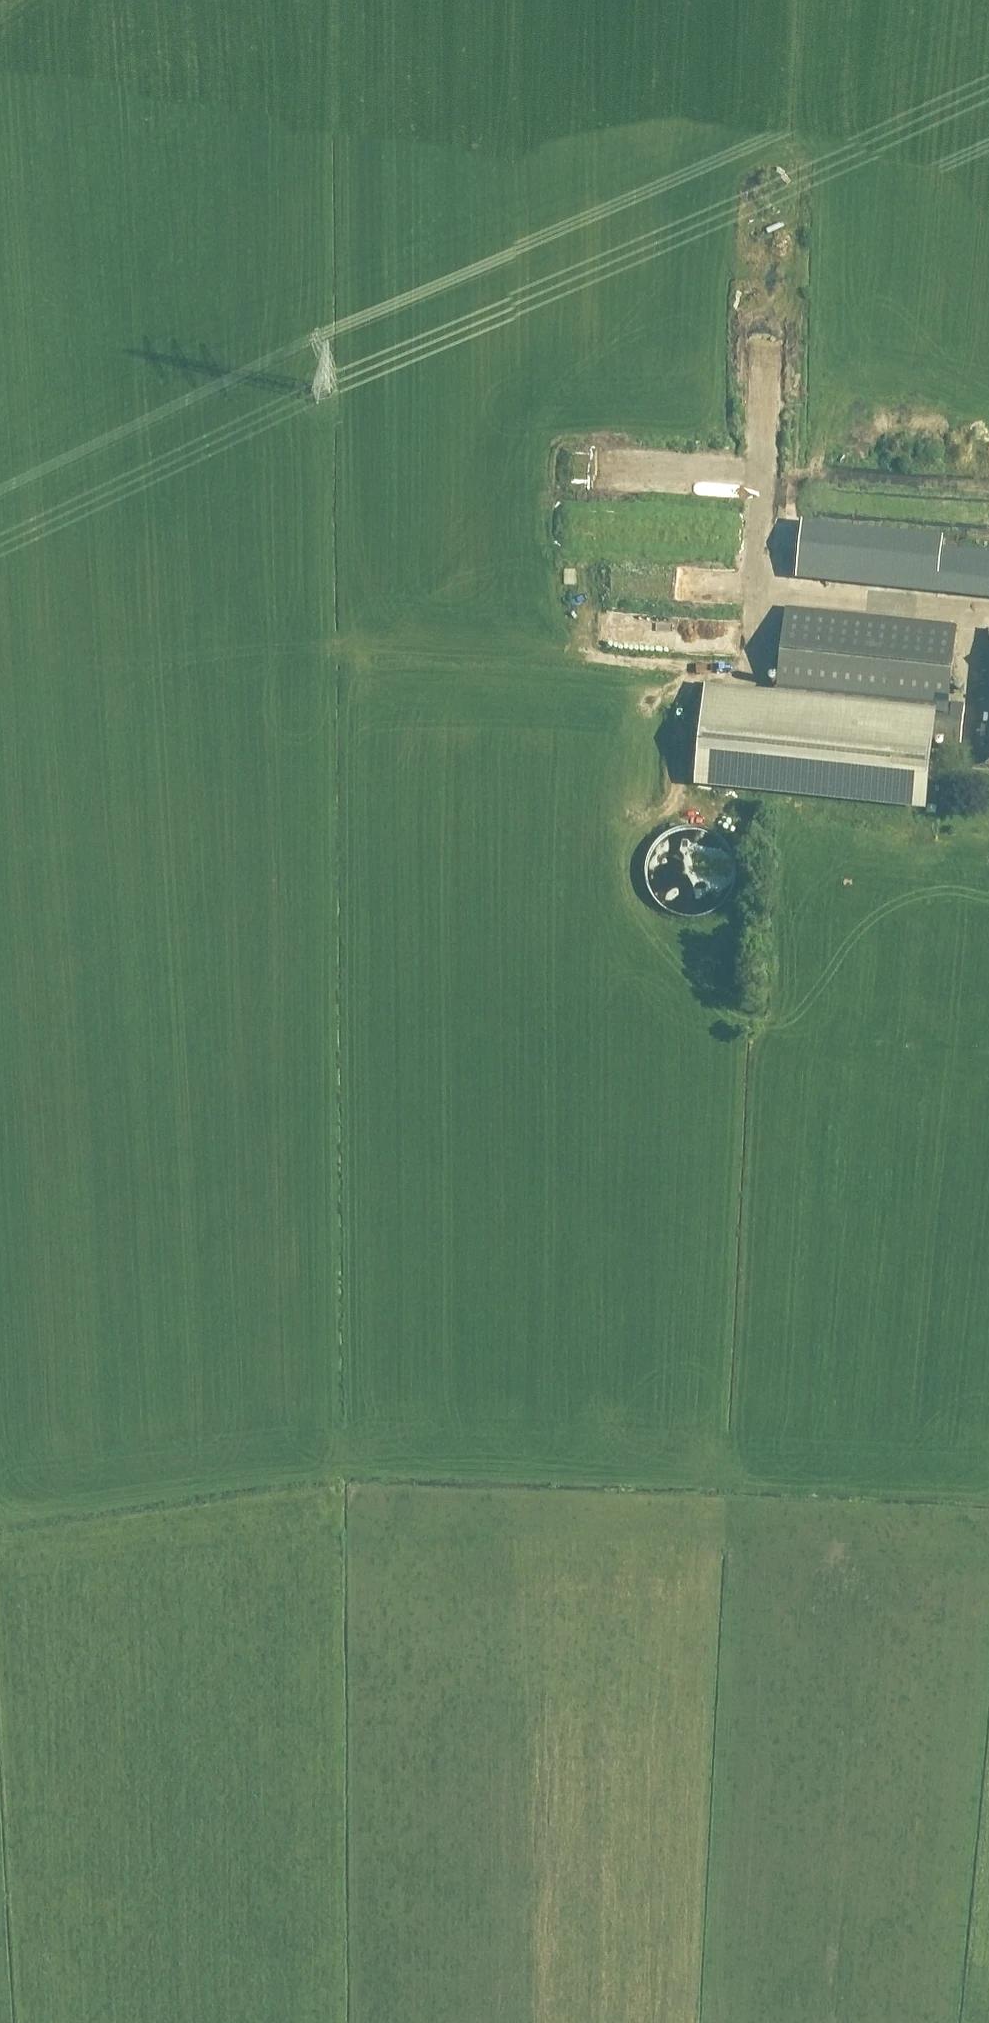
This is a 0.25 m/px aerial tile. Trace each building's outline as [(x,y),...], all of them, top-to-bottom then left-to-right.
[(836,582),(841,530),(801,525),(796,578),(836,582)] [(920,538),(841,530),(836,582),(914,590),(920,538)] [(936,592),(940,553),(941,541),(920,538),(914,590),(936,592)] [(940,553),(936,592),(936,597),(988,602),(988,558),(940,553)] [(777,679),(948,696),(954,631),(783,614),(777,679)] [(671,635),(644,637),(642,618),(619,620),(621,651),(672,647),(671,635)] [(983,634),(979,677),(984,677),(983,689),(977,690),(970,771),(988,772),(988,634),(983,634)] [(948,696),(777,679),(775,696),(703,689),(693,791),(924,815),(930,743),(957,745),(961,708),(947,707),(948,696)]
